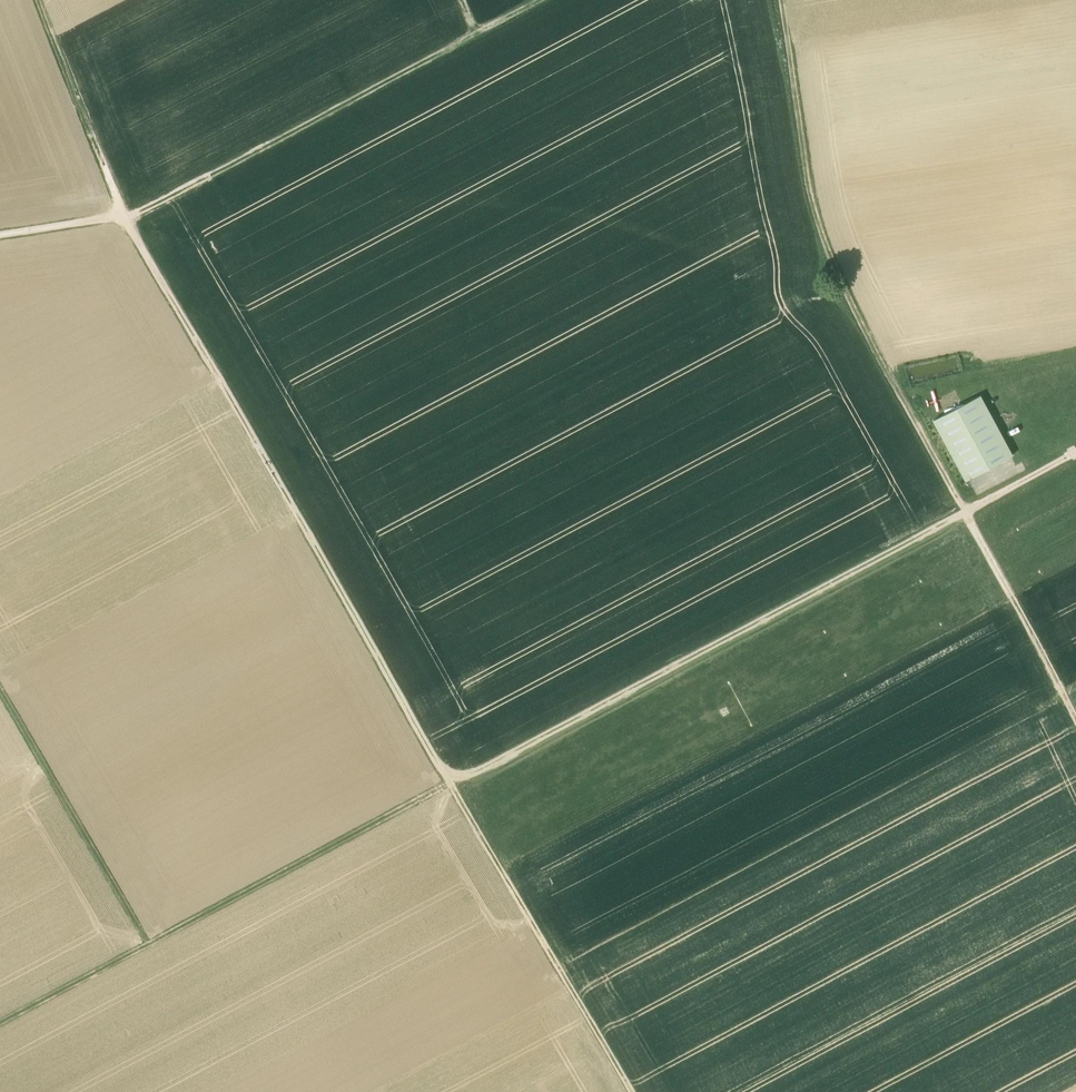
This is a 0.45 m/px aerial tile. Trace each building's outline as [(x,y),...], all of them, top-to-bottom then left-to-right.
[(934,420),(967,483),(1015,458),(981,395),(934,420)]
